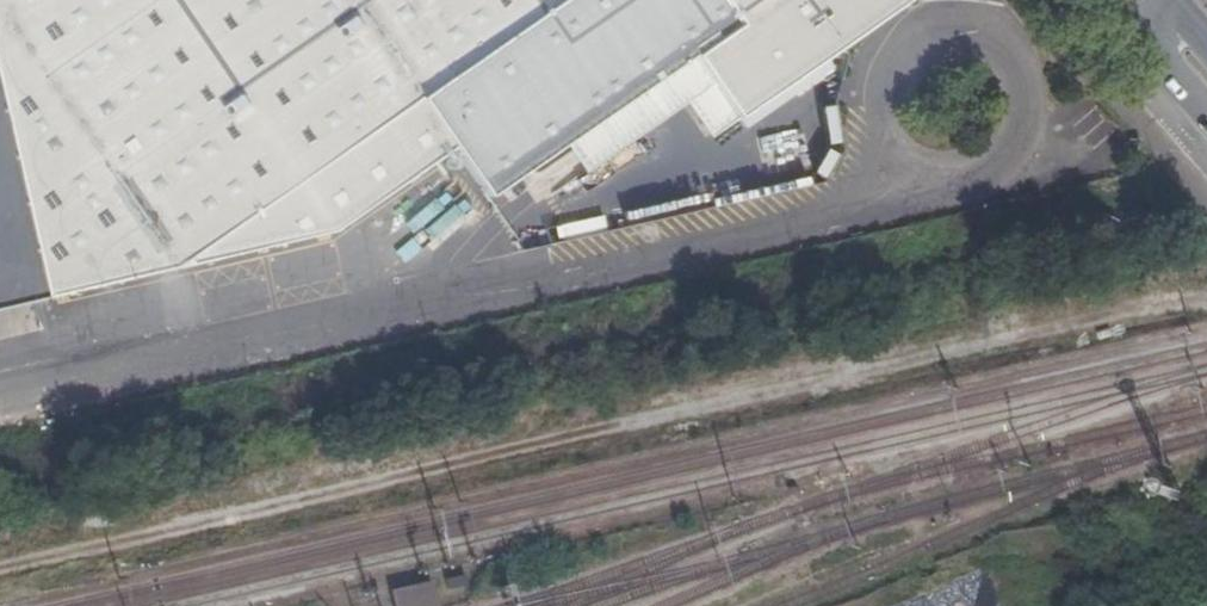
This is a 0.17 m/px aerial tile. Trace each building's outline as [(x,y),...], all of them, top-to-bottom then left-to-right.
[(8,155),(32,262),(40,298),(173,267),(419,96),(486,192),(687,53),(734,124),(900,5),(896,0),(0,0),(0,120),(8,155)] [(8,155),(0,120),(0,158),(8,155)] [(40,298),(32,262),(8,155),(0,158),(0,307),(40,298)] [(0,314),(0,340),(39,334),(36,309),(0,314)] [(393,605),(434,605),(431,583),(391,588),(393,605)]
